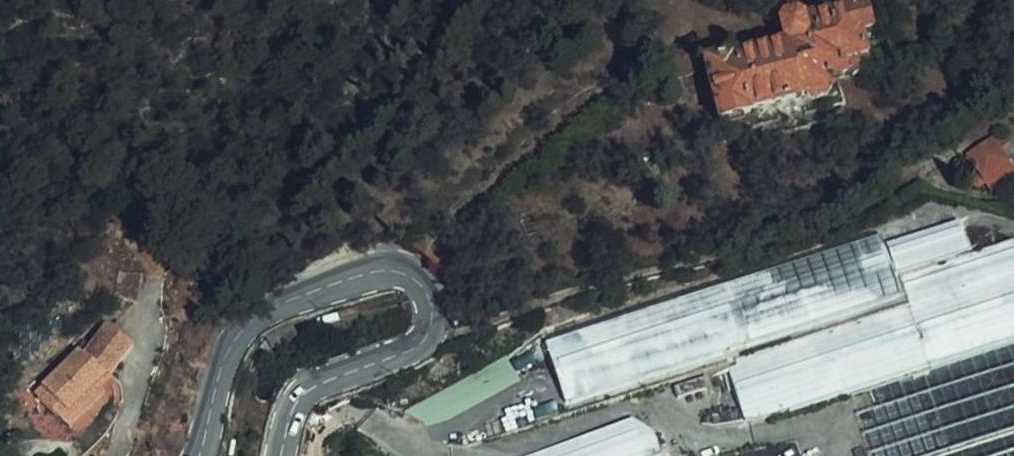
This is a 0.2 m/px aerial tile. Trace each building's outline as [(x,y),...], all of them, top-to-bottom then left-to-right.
[(839,76),(873,67),(863,33),(873,30),(865,1),(801,19),(797,13),(783,16),(779,24),(784,38),(736,51),(734,49),(703,58),(727,136),(760,127),(830,110),(848,105),(839,76)] [(1002,144),(1013,161),(1013,135),(1002,144)] [(1004,199),(1013,191),(1013,166),(991,183),(1004,199)] [(951,254),(942,223),(884,240),(893,271),(951,254)] [(1013,280),(1013,247),(906,276),(914,307),(1013,280)] [(914,307),(928,366),(1013,343),(1013,280),(914,307)] [(928,366),(914,307),(729,357),(745,414),(928,366)] [(52,383),(73,419),(91,408),(96,416),(119,402),(112,389),(125,380),(128,383),(158,360),(136,333),(104,358),(101,354),(52,383)] [(504,354),(408,413),(422,420),(428,422),(441,418),(516,372),(504,354)] [(24,377),(29,386),(48,375),(44,367),(24,377)] [(91,408),(73,419),(78,427),(96,416),(91,408)] [(635,416),(520,455),(647,455),(660,451),(653,431),(635,416)]
